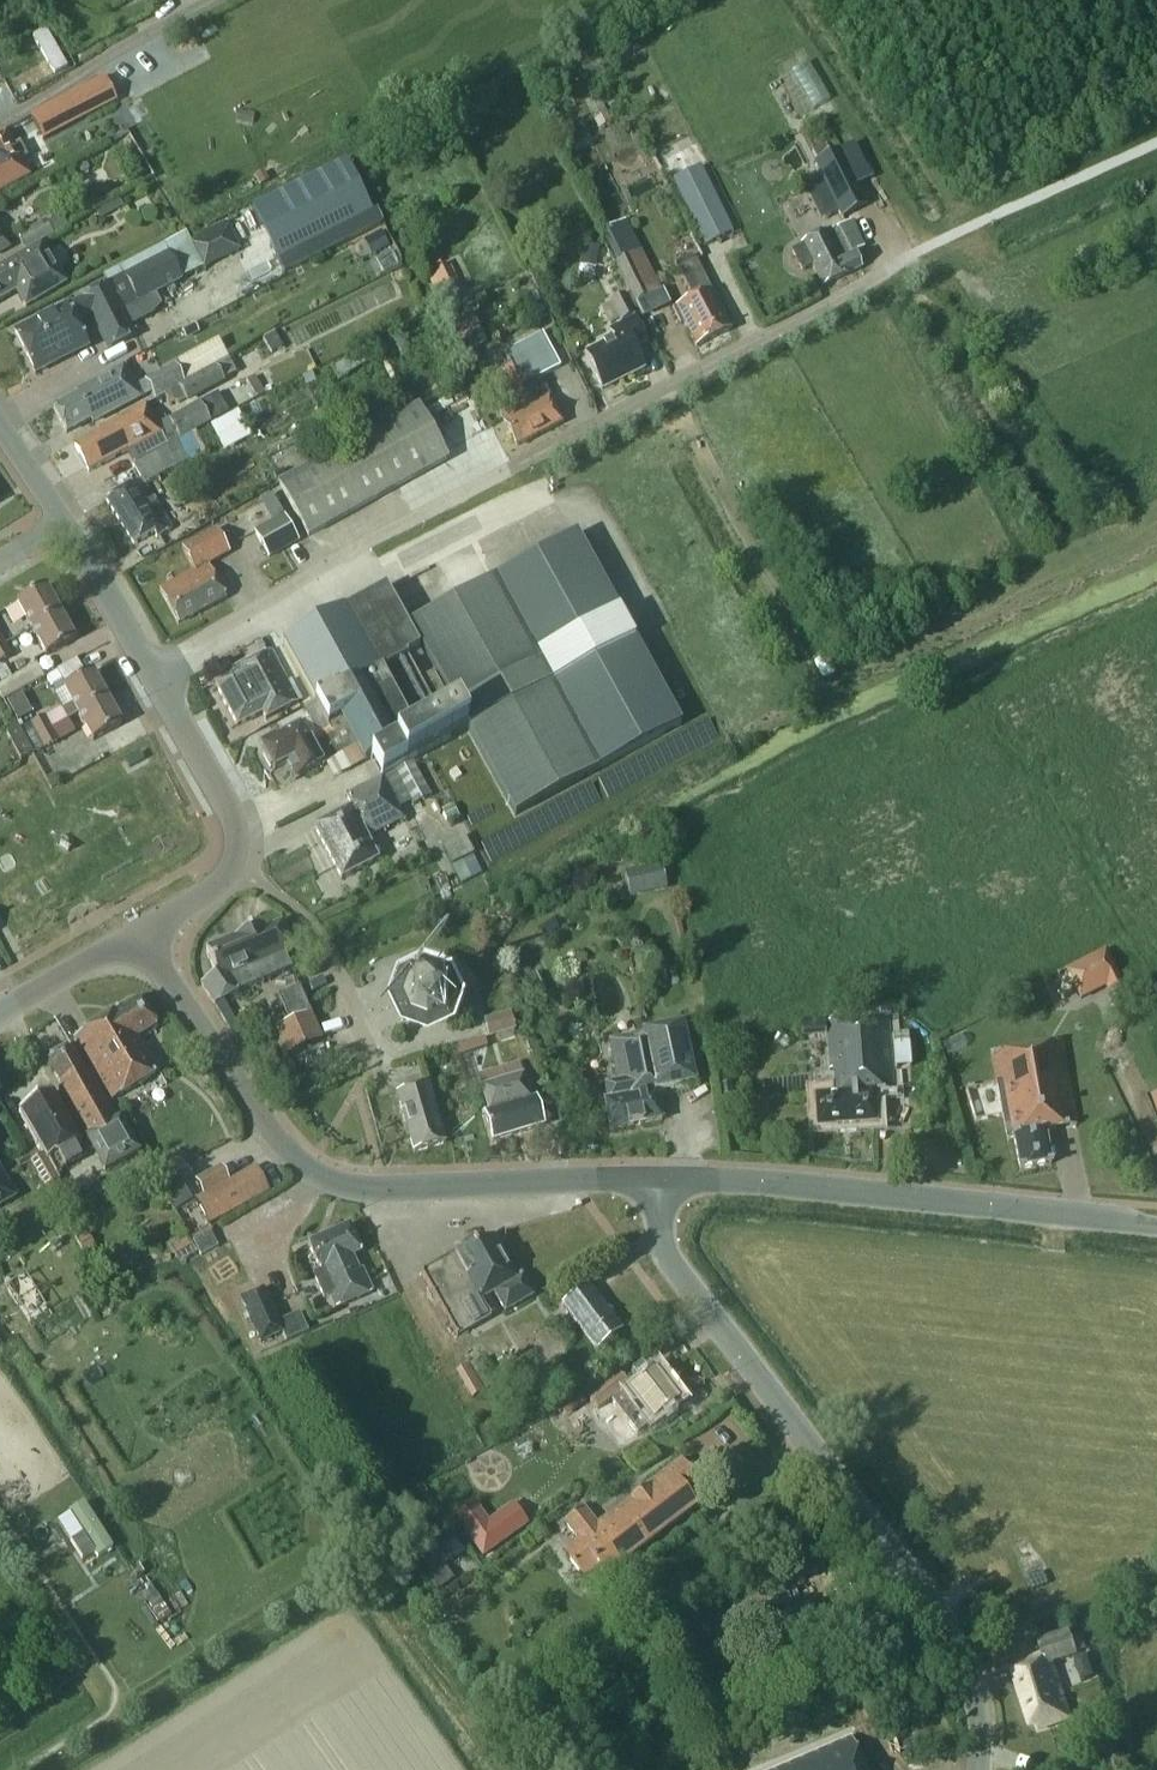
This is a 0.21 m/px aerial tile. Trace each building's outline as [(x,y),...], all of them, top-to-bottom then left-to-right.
[(104,77),(70,95),(83,119),(117,101),(104,77)] [(608,114),(595,121),(599,128),(612,122),(608,114)] [(23,161),(15,146),(8,131),(0,136),(0,194),(31,178),(23,161)] [(590,136),(575,144),(579,152),(594,144),(590,136)] [(612,152),(624,176),(647,164),(635,140),(612,152)] [(817,162),(831,155),(826,145),(813,152),(817,162)] [(815,163),(842,219),(869,206),(843,150),(831,155),(817,162),(815,163)] [(348,162),(252,206),(280,262),(375,213),(348,162)] [(677,179),(674,180),(711,252),(733,242),(705,187),(712,184),(703,166),(690,172),(677,179)] [(18,236),(26,250),(68,226),(62,216),(47,224),(45,221),(18,236)] [(619,263),(616,264),(636,303),(637,303),(657,293),(623,224),(604,234),(619,263)] [(859,252),(846,226),(833,232),(831,230),(792,250),(802,271),(813,266),(824,286),(862,267),(855,254),(859,252)] [(10,248),(0,229),(0,253),(10,248)] [(382,232),(365,241),(373,256),(390,247),(382,232)] [(121,312),(183,280),(181,278),(203,267),(186,234),(103,276),(108,286),(82,299),(83,300),(68,308),(67,306),(15,333),(36,374),(59,362),(57,358),(86,343),(76,324),(91,316),(109,350),(134,337),(121,312)] [(16,291),(26,308),(66,285),(42,244),(0,269),(0,301),(16,291)] [(596,267),(600,248),(584,245),(581,265),(596,267)] [(673,309),(681,325),(685,323),(697,347),(720,336),(720,335),(732,329),(697,260),(679,269),(693,299),(673,309)] [(458,292),(462,290),(451,266),(428,277),(439,300),(441,300),(447,296),(451,304),(453,303),(461,299),(458,292)] [(519,277),(529,296),(537,291),(527,273),(519,277)] [(657,293),(637,303),(642,314),(644,318),(671,305),(663,290),(657,293)] [(603,390),(645,368),(635,348),(648,342),(624,295),(610,302),(621,324),(611,329),(616,340),(586,356),(603,390)] [(447,296),(441,300),(446,310),(455,306),(453,303),(451,304),(447,296)] [(481,331),(472,313),(450,324),(458,341),(469,336),(478,332),(481,331)] [(195,324),(188,328),(192,336),(200,332),(195,324)] [(478,332),(469,336),(476,352),(485,347),(478,332)] [(264,339),(272,354),(284,347),(276,333),(264,339)] [(543,334),(506,353),(532,403),(503,418),(518,446),(564,422),(540,378),(561,367),(543,334)] [(365,352),(333,369),(340,381),(371,364),(365,352)] [(166,395),(208,371),(201,359),(180,371),(175,362),(146,378),(156,398),(165,393),(166,395)] [(208,371),(166,395),(173,406),(186,399),(187,401),(237,373),(229,359),(208,371)] [(141,398),(124,367),(77,392),(79,395),(54,409),(67,434),(92,420),(94,423),(141,398)] [(255,377),(247,381),(257,398),(264,394),(255,377)] [(147,406),(99,431),(100,434),(76,447),(89,472),(128,451),(135,464),(181,440),(229,413),(218,394),(170,420),(170,419),(164,423),(155,422),(147,406)] [(309,537),(448,460),(419,407),(280,484),(309,537)] [(222,445),(247,432),(237,413),(212,427),(222,445)] [(157,538),(172,529),(147,485),(189,461),(178,443),(133,467),(141,480),(107,501),(135,545),(154,533),(157,538)] [(255,530),(270,558),(300,542),(285,514),(255,530)] [(195,572),(160,591),(179,624),(227,598),(208,565),(230,553),(217,530),(184,548),(183,548),(195,572)] [(495,579),(407,627),(386,588),(344,612),(343,611),(283,644),(314,701),(307,703),(310,709),(304,712),(309,720),(320,739),(317,740),(315,735),(309,739),(323,765),(358,747),(367,764),(375,759),(384,777),(414,761),(469,731),(516,816),(599,770),(680,724),(576,534),(495,579)] [(32,630),(61,614),(46,587),(18,603),(32,630)] [(61,614),(32,630),(47,656),(76,640),(61,614)] [(680,621),(641,641),(668,693),(683,685),(696,710),(720,698),(680,621)] [(0,646),(0,663),(12,657),(5,644),(0,646)] [(271,651),(233,672),(235,675),(216,685),(238,727),(263,714),(266,720),(299,703),(271,651)] [(0,685),(0,691),(5,699),(45,677),(37,664),(0,685)] [(93,672),(64,688),(73,704),(47,718),(46,716),(20,730),(27,743),(52,729),(79,715),(108,699),(93,672)] [(57,672),(48,677),(53,687),(63,681),(57,672)] [(18,721),(33,713),(22,694),(7,702),(18,721)] [(108,699),(79,715),(94,742),(122,726),(108,699)] [(309,720),(301,725),(309,739),(315,735),(317,740),(320,739),(309,720)] [(296,781),(323,765),(309,739),(301,725),(278,738),(276,734),(260,743),(275,771),(287,764),(296,781)] [(7,735),(21,761),(33,754),(27,743),(20,730),(19,728),(7,735)] [(27,743),(33,754),(34,756),(59,741),(52,729),(27,743)] [(414,761),(382,779),(397,807),(410,800),(412,804),(432,793),(414,761)] [(352,809),(315,828),(342,880),(378,860),(367,838),(403,819),(397,807),(382,779),(346,797),(352,809)] [(453,806),(443,812),(449,823),(459,817),(453,806)] [(444,849),(461,884),(472,879),(463,860),(473,855),(464,839),(444,849)] [(630,897),(668,889),(662,864),(625,873),(630,897)] [(216,975),(202,985),(215,1006),(239,993),(279,975),(291,970),(284,953),(293,949),(283,928),(279,926),(265,932),(263,928),(206,952),(216,975)] [(1105,953),(1067,973),(1082,1000),(1119,980),(1105,953)] [(547,989),(540,974),(526,980),(533,996),(547,989)] [(410,985),(409,984),(406,987),(407,988),(402,1001),(400,1001),(400,1005),(402,1005),(408,1017),(407,1018),(409,1021),(410,1020),(423,1025),(423,1026),(427,1026),(427,1025),(440,1020),(441,1021),(444,1018),(442,1017),(448,1005),(448,1004),(450,1004),(449,1000),(448,1000),(442,987),(443,986),(440,984),(439,985),(427,980),(427,978),(423,978),(423,980),(410,985)] [(286,1056),(321,1041),(298,988),(278,996),(289,1023),(275,1029),(286,1056)] [(119,1011),(74,1039),(112,1102),(161,1072),(139,1038),(157,1027),(140,1000),(120,1012),(119,1011)] [(457,1008),(448,1005),(442,1017),(444,1018),(443,1018),(452,1021),(457,1008)] [(517,1029),(511,1011),(485,1019),(490,1037),(517,1029)] [(836,1095),(816,1096),(818,1129),(877,1125),(875,1093),(893,1091),(888,1018),(827,1022),(831,1070),(834,1070),(836,1095)] [(605,1102),(611,1131),(662,1121),(657,1093),(696,1085),(683,1025),(610,1040),(619,1083),(605,1085),(609,1101),(605,1102)] [(922,1067),(920,1034),(904,1034),(905,1067),(922,1067)] [(997,1085),(998,1085),(1003,1108),(1002,1108),(1004,1122),(1006,1122),(1009,1139),(1014,1138),(1021,1171),(1052,1165),(1046,1132),(1077,1126),(1063,1044),(992,1056),(997,1085)] [(87,1075),(72,1048),(47,1061),(62,1087),(59,1090),(105,1172),(141,1152),(121,1117),(117,1120),(90,1073),(87,1075)] [(524,1076),(482,1089),(490,1114),(485,1115),(493,1141),(544,1126),(536,1099),(531,1101),(524,1076)] [(723,1095),(733,1094),(732,1083),(721,1084),(723,1095)] [(428,1085),(397,1095),(415,1154),(446,1144),(428,1085)] [(44,1156),(48,1162),(58,1156),(66,1169),(81,1160),(74,1147),(81,1143),(53,1093),(20,1112),(44,1156)] [(31,1163),(46,1189),(47,1189),(51,1195),(63,1188),(59,1181),(48,1162),(44,1155),(31,1163)] [(196,1180),(205,1196),(230,1183),(221,1167),(196,1180)] [(16,1198),(0,1171),(0,1207),(16,1198)] [(209,1226),(244,1208),(230,1183),(205,1196),(196,1201),(209,1226)] [(362,1253),(350,1226),(309,1245),(319,1268),(322,1272),(314,1276),(325,1299),(331,1296),(337,1309),(373,1293),(362,1269),(359,1271),(352,1257),(362,1253)] [(88,1233),(78,1239),(87,1254),(97,1248),(88,1233)] [(211,1233),(194,1242),(202,1256),(219,1247),(211,1233)] [(516,1279),(493,1238),(476,1248),(474,1244),(422,1274),(458,1337),(492,1318),(481,1300),(494,1292),(506,1313),(533,1297),(521,1276),(516,1279)] [(189,1239),(173,1247),(180,1263),(197,1252),(189,1239)] [(563,1305),(598,1350),(623,1331),(588,1285),(563,1305)] [(240,1298),(261,1344),(285,1333),(264,1287),(240,1298)] [(560,1338),(554,1328),(534,1340),(539,1350),(560,1338)] [(543,1368),(568,1353),(561,1340),(536,1355),(543,1368)] [(484,1391),(495,1385),(481,1360),(470,1366),(484,1391)] [(473,1401),(484,1394),(468,1366),(457,1373),(473,1401)] [(679,1404),(655,1372),(631,1390),(620,1375),(589,1398),(598,1410),(593,1414),(620,1448),(654,1422),(679,1404)] [(605,1576),(697,1506),(686,1491),(698,1482),(682,1460),(599,1524),(586,1507),(565,1522),(578,1540),(563,1551),(584,1578),(598,1567),(605,1576)] [(85,1503),(70,1513),(71,1514),(84,1534),(71,1542),(83,1561),(95,1553),(98,1559),(114,1548),(85,1503)] [(490,1520),(468,1537),(484,1559),(530,1524),(514,1503),(490,1520)] [(420,1558),(433,1577),(463,1558),(450,1538),(420,1558)] [(1024,1561),(1035,1586),(1057,1577),(1046,1551),(1024,1561)] [(1051,1660),(1077,1652),(1070,1632),(1038,1642),(1043,1657),(1018,1665),(1021,1675),(1015,1677),(1029,1722),(1036,1720),(1039,1730),(1070,1719),(1051,1660)] [(1087,1651),(1082,1637),(1073,1639),(1078,1653),(1087,1651)] [(852,1737),(777,1769),(865,1769),(852,1737)]
